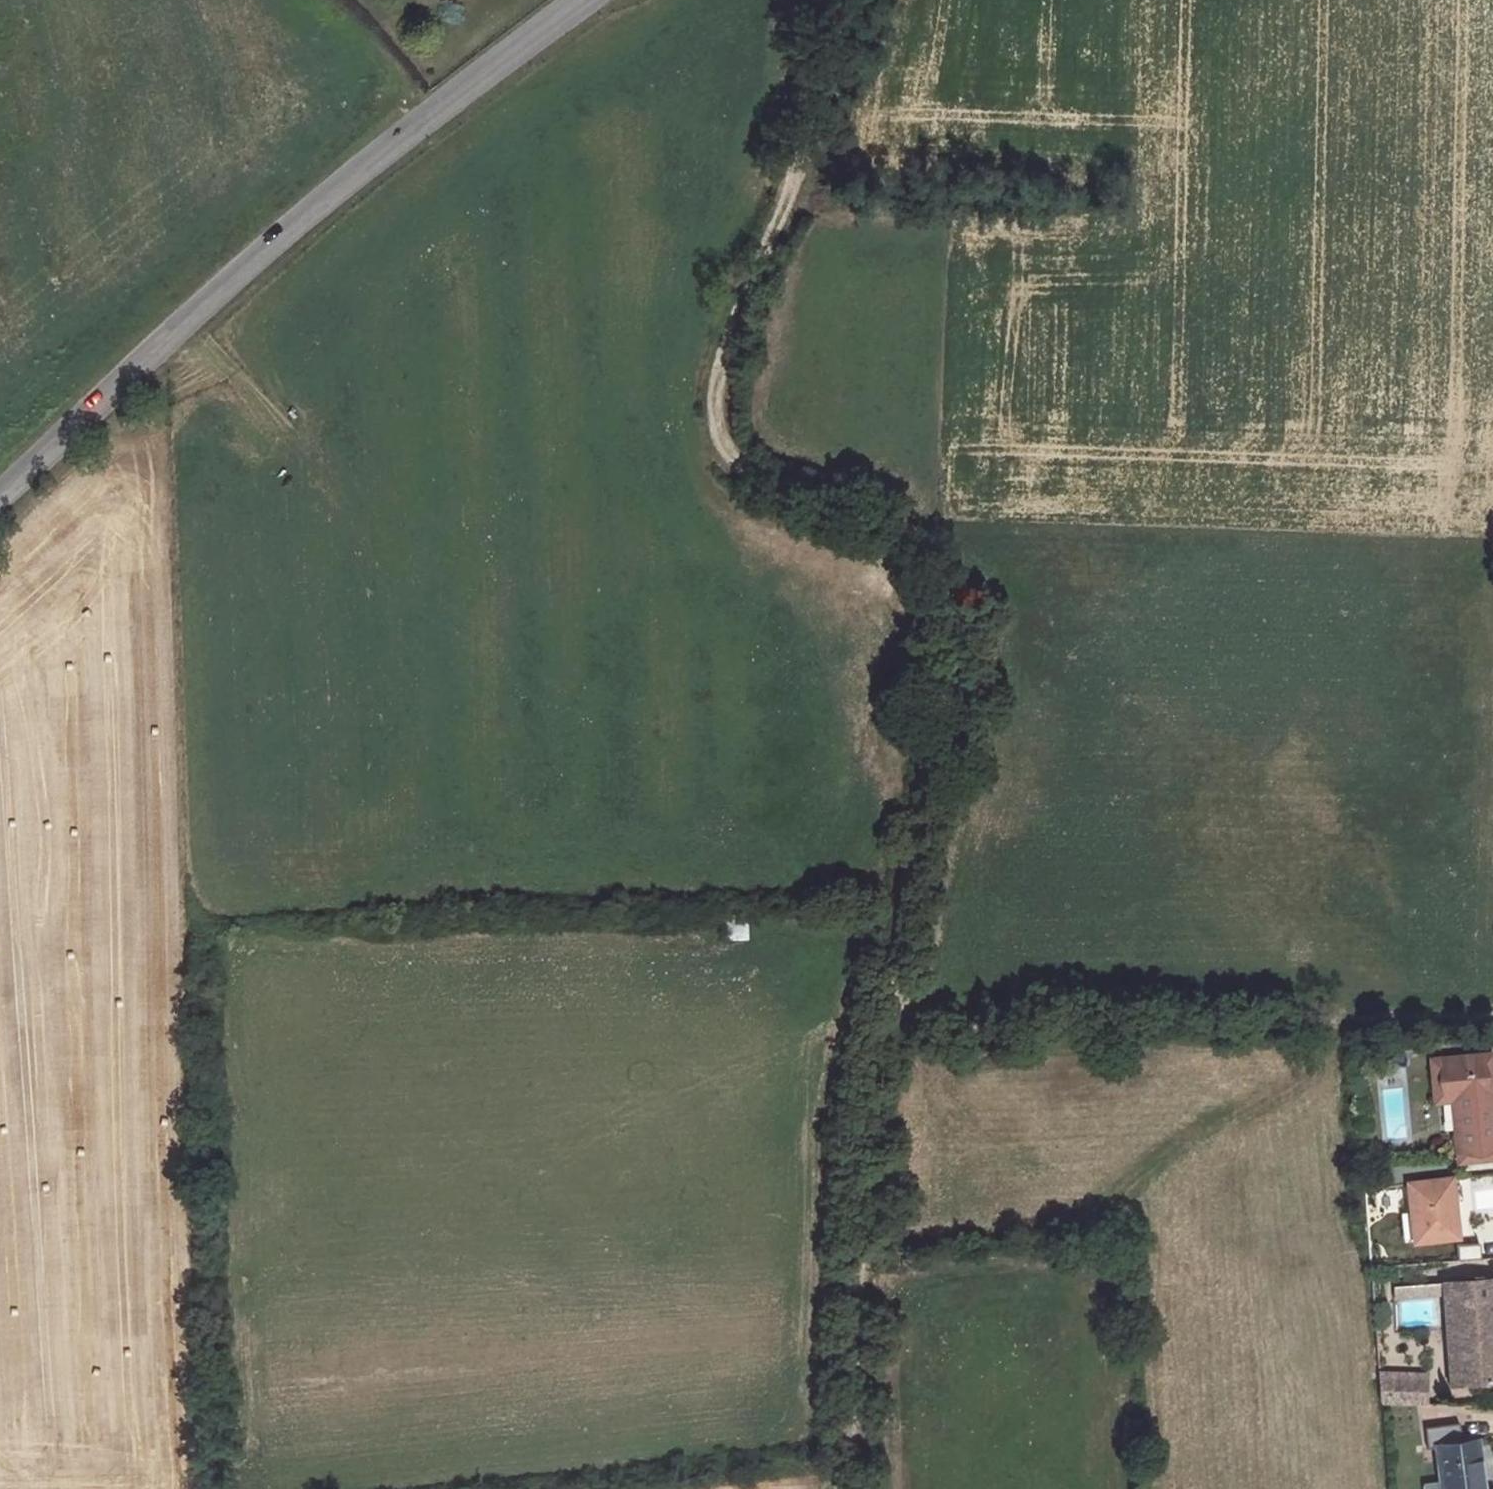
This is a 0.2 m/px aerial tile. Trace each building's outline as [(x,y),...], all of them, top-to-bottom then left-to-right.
[(1434,1063),(1437,1100),(1455,1099),(1460,1161),(1492,1158),(1492,1106),(1489,1058),(1434,1063)] [(1443,1161),(1387,1168),(1388,1182),(1444,1175),(1443,1161)] [(1452,1210),(1449,1179),(1408,1183),(1411,1212),(1413,1239),(1451,1235),(1449,1210),(1452,1210)] [(1404,1240),(1413,1239),(1411,1212),(1402,1213),(1404,1240)] [(1444,1282),(1445,1294),(1451,1383),(1492,1381),(1492,1278),(1444,1282)] [(1393,1297),(1445,1294),(1444,1282),(1393,1286),(1393,1297)] [(1423,1381),(1379,1384),(1381,1402),(1425,1403),(1423,1381)] [(1412,1405),(1390,1405),(1390,1417),(1412,1417),(1412,1405)] [(1426,1429),(1429,1449),(1438,1448),(1443,1488),(1483,1488),(1477,1442),(1462,1444),(1457,1425),(1426,1429)]
